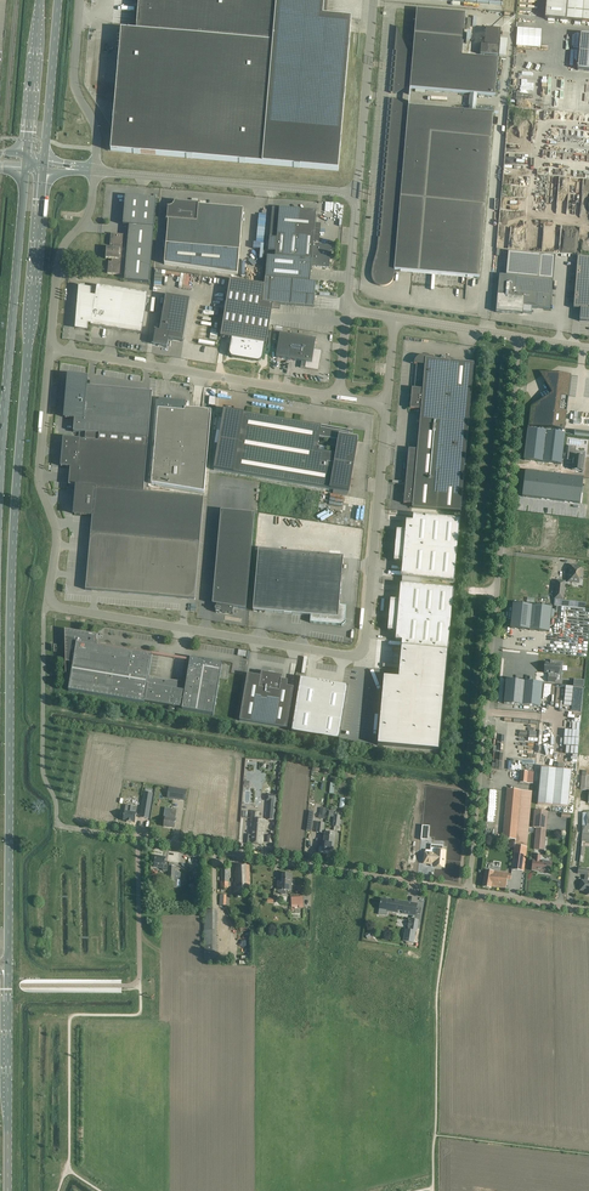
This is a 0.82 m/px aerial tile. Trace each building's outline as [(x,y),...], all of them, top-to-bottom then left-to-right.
[(136,31),(121,30),(111,151),(134,153),(133,154),(140,154),(186,158),(193,159),(193,158),(239,162),(239,163),(246,163),(294,167),(300,168),(338,171),(340,147),(341,147),(341,140),(345,98),(346,92),(345,92),(349,50),(350,44),(349,44),(351,19),(323,17),(324,0),(139,0),(136,31)] [(545,19),(588,22),(588,0),(547,0),(545,19)] [(466,14),(417,10),(413,58),(410,58),(397,26),(394,51),(396,51),(392,93),(391,93),(395,94),(407,89),(410,89),(409,95),(410,95),(410,89),(495,96),(498,59),(462,56),(466,14)] [(518,27),(517,47),(542,48),(543,28),(518,27)] [(501,31),(486,29),(485,45),(481,44),(480,55),(499,56),(501,31)] [(580,34),(577,70),(588,71),(588,35),(580,34)] [(395,99),(390,99),(392,100),(380,238),(378,238),(378,244),(377,250),(375,257),(374,262),(372,268),(372,269),(372,270),(371,271),(371,272),(371,273),(371,275),(371,276),(371,277),(372,278),(372,279),(372,280),(373,281),(374,282),(374,283),(375,283),(376,284),(377,285),(378,285),(379,286),(380,286),(381,286),(382,287),(383,287),(384,286),(385,286),(386,286),(387,286),(388,285),(389,285),(390,284),(391,284),(391,283),(392,282),(393,281),(393,280),(394,279),(394,278),(394,277),(394,276),(395,270),(480,278),(494,114),(409,106),(409,101),(408,106),(405,106),(395,99)] [(554,213),(557,213),(558,200),(563,200),(563,204),(569,204),(570,177),(556,176),(554,213)] [(156,199),(125,197),(123,225),(129,226),(128,236),(111,234),(110,246),(113,246),(113,249),(107,248),(106,259),(112,260),(112,263),(109,262),(108,274),(125,275),(124,281),(149,283),(156,199)] [(175,200),(174,200),(174,208),(166,207),(166,208),(168,208),(167,219),(165,219),(165,220),(168,220),(164,265),(237,275),(239,251),(243,209),(198,205),(199,202),(198,202),(198,204),(175,202),(175,200)] [(230,281),(221,337),(232,339),(230,352),(230,353),(230,354),(230,355),(231,356),(232,357),(233,358),(234,358),(235,358),(245,360),(254,362),(257,362),(258,362),(259,362),(260,361),(261,360),(262,359),(262,358),(262,357),(264,345),(266,345),(269,325),(272,309),(280,309),(280,305),(314,308),(316,283),(310,282),(311,267),(329,268),(331,245),(313,244),(316,212),(272,208),(268,252),(272,252),(272,257),(267,257),(263,257),(261,285),(261,286),(236,281),(230,281)] [(498,295),(496,312),(507,313),(523,315),(523,313),(532,314),(532,308),(550,310),(553,280),(538,279),(540,256),(540,255),(540,254),(508,252),(507,265),(506,276),(499,275),(498,295)] [(573,309),(581,309),(580,321),(588,322),(588,256),(578,256),(573,309)] [(182,284),(182,288),(192,288),(192,274),(183,274),(183,280),(186,281),(186,284),(182,284)] [(85,287),(80,286),(80,287),(79,287),(79,288),(80,288),(78,315),(81,315),(80,320),(79,320),(79,323),(80,323),(80,328),(88,329),(88,324),(91,325),(91,326),(142,334),(148,294),(97,286),(95,297),(91,296),(91,290),(92,289),(85,288),(85,287)] [(168,340),(183,342),(190,300),(166,296),(160,333),(155,332),(153,344),(167,347),(168,340)] [(302,362),(301,368),(319,371),(322,351),(314,350),(316,340),(280,334),(276,358),(302,362)] [(427,357),(427,367),(424,390),(412,389),(410,409),(421,410),(417,450),(409,449),(404,504),(413,504),(412,508),(461,512),(465,464),(465,461),(474,364),(443,361),(440,361),(433,360),(433,358),(427,357)] [(531,406),(528,426),(565,430),(571,376),(559,374),(558,375),(545,382),(552,394),(531,406)] [(87,379),(69,377),(65,418),(74,419),(73,432),(86,433),(100,434),(148,439),(152,392),(86,386),(87,379)] [(159,399),(151,484),(204,493),(211,411),(185,409),(186,402),(159,400),(159,399)] [(302,423),(243,414),(225,411),(225,410),(223,410),(213,470),(349,493),(358,439),(348,438),(349,434),(321,429),(321,427),(301,423),(302,423)] [(528,430),(524,460),(561,465),(565,434),(528,430)] [(100,434),(86,433),(85,440),(63,438),(61,467),(70,467),(69,486),(77,486),(143,492),(147,446),(148,439),(100,434)] [(569,446),(567,460),(574,461),(572,470),(583,471),(585,458),(575,456),(576,447),(569,446)] [(525,478),(523,497),(580,504),(580,503),(578,503),(579,497),(580,497),(582,486),(582,485),(582,483),(583,479),(583,478),(525,471),(526,472),(526,478),(525,478)] [(77,486),(75,515),(92,516),(91,534),(86,590),(194,600),(199,544),(204,498),(143,492),(77,486)] [(458,519),(459,512),(415,508),(415,515),(458,519)] [(255,514),(221,511),(212,604),(217,605),(215,612),(233,614),(234,608),(246,610),(255,514)] [(402,562),(401,577),(402,578),(402,585),(421,587),(421,579),(454,582),(460,519),(413,516),(413,522),(406,521),(405,531),(397,530),(394,561),(402,562)] [(548,518),(547,529),(555,530),(557,519),(548,518)] [(291,614),(311,616),(310,623),(341,626),(345,623),(346,607),(339,606),(343,557),(297,553),(258,550),(253,611),(291,614)] [(575,566),(570,565),(568,582),(579,583),(580,577),(583,577),(583,570),(574,569),(575,566)] [(565,582),(557,581),(555,599),(563,600),(565,582)] [(384,677),(378,745),(439,751),(448,652),(454,590),(421,587),(402,585),(400,585),(399,600),(391,600),(388,631),(396,631),(396,641),(402,641),(401,647),(401,648),(399,679),(384,677)] [(513,604),(510,628),(549,632),(551,608),(513,604)] [(142,703),(145,686),(150,656),(96,647),(96,635),(65,630),(66,662),(73,663),(69,691),(142,703)] [(183,692),(145,686),(142,703),(180,709),(180,710),(212,715),(220,663),(189,658),(183,692)] [(546,663),(545,673),(550,673),(549,677),(548,682),(555,682),(556,674),(561,675),(563,662),(563,663),(563,662),(550,661),(550,664),(546,663)] [(274,674),(274,675),(270,674),(268,673),(268,674),(261,672),(261,677),(247,674),(239,721),(287,729),(294,688),(287,687),(288,681),(281,680),(282,676),(275,675),(275,674),(274,674)] [(348,686),(300,678),(292,732),(339,740),(348,686)] [(504,704),(540,707),(542,683),(506,680),(504,704)] [(573,687),(573,699),(581,699),(582,688),(573,687)] [(541,768),(538,804),(568,807),(571,771),(563,770),(564,764),(558,763),(557,770),(541,768)] [(313,766),(312,774),(320,775),(321,767),(313,766)] [(532,784),(533,773),(521,771),(520,782),(532,784)] [(169,788),(167,798),(185,801),(187,791),(169,788)] [(515,842),(527,843),(532,792),(508,790),(503,839),(516,840),(515,842)] [(144,792),(140,818),(149,819),(153,793),(144,792)] [(269,801),(268,820),(274,821),(276,796),(267,795),(267,801),(269,801)] [(133,806),(129,806),(128,812),(125,812),(123,821),(135,822),(136,813),(132,813),(133,806)] [(165,808),(164,818),(165,818),(165,821),(164,827),(174,828),(175,822),(176,820),(175,820),(177,810),(165,808)] [(548,812),(535,810),(534,824),(537,824),(534,850),(544,851),(548,812)] [(250,844),(261,845),(262,835),(261,835),(261,831),(264,831),(265,820),(258,819),(259,812),(251,811),(250,827),(252,827),(251,834),(248,834),(247,843),(250,844)] [(422,826),(421,840),(429,841),(430,826),(422,826)] [(324,842),(334,843),(335,834),(334,834),(334,831),(326,830),(324,842)] [(334,843),(324,842),(323,851),(333,852),(334,843)] [(527,843),(515,842),(515,846),(512,870),(523,871),(527,847),(527,843)] [(433,853),(425,853),(424,864),(435,865),(434,867),(444,868),(445,860),(443,860),(443,851),(433,850),(433,853)] [(166,858),(156,856),(154,867),(163,869),(163,870),(168,871),(167,881),(174,882),(173,887),(177,887),(178,880),(180,880),(180,873),(175,872),(176,867),(168,866),(169,865),(164,865),(165,862),(166,861),(165,861),(166,858)] [(540,857),(535,856),(535,861),(533,861),(533,865),(532,871),(538,871),(538,870),(551,871),(551,872),(551,866),(552,863),(540,862),(540,857)] [(249,865),(236,865),(236,883),(234,883),(234,892),(249,893),(249,865)] [(229,868),(221,867),(220,890),(223,890),(223,891),(226,891),(226,890),(228,890),(229,868)] [(578,874),(585,875),(584,881),(581,880),(580,890),(587,891),(587,895),(588,895),(588,881),(588,873),(588,870),(579,868),(578,874)] [(491,872),(485,871),(483,887),(491,888),(491,886),(506,888),(507,879),(511,879),(511,875),(491,872)] [(292,875),(282,874),(282,882),(278,882),(277,891),(278,891),(278,892),(281,895),(288,895),(288,891),(291,891),(292,875)] [(194,883),(194,893),(202,893),(202,883),(194,883)] [(303,902),(303,897),(291,897),(292,908),(294,908),(294,909),(299,909),(299,908),(304,908),(303,902)] [(389,900),(381,899),(380,909),(388,911),(388,912),(415,916),(417,904),(390,900),(389,900)] [(205,909),(205,959),(217,959),(217,909),(205,909)] [(419,920),(411,919),(411,922),(409,922),(408,927),(408,930),(405,929),(403,941),(414,943),(416,931),(417,932),(419,920)]
